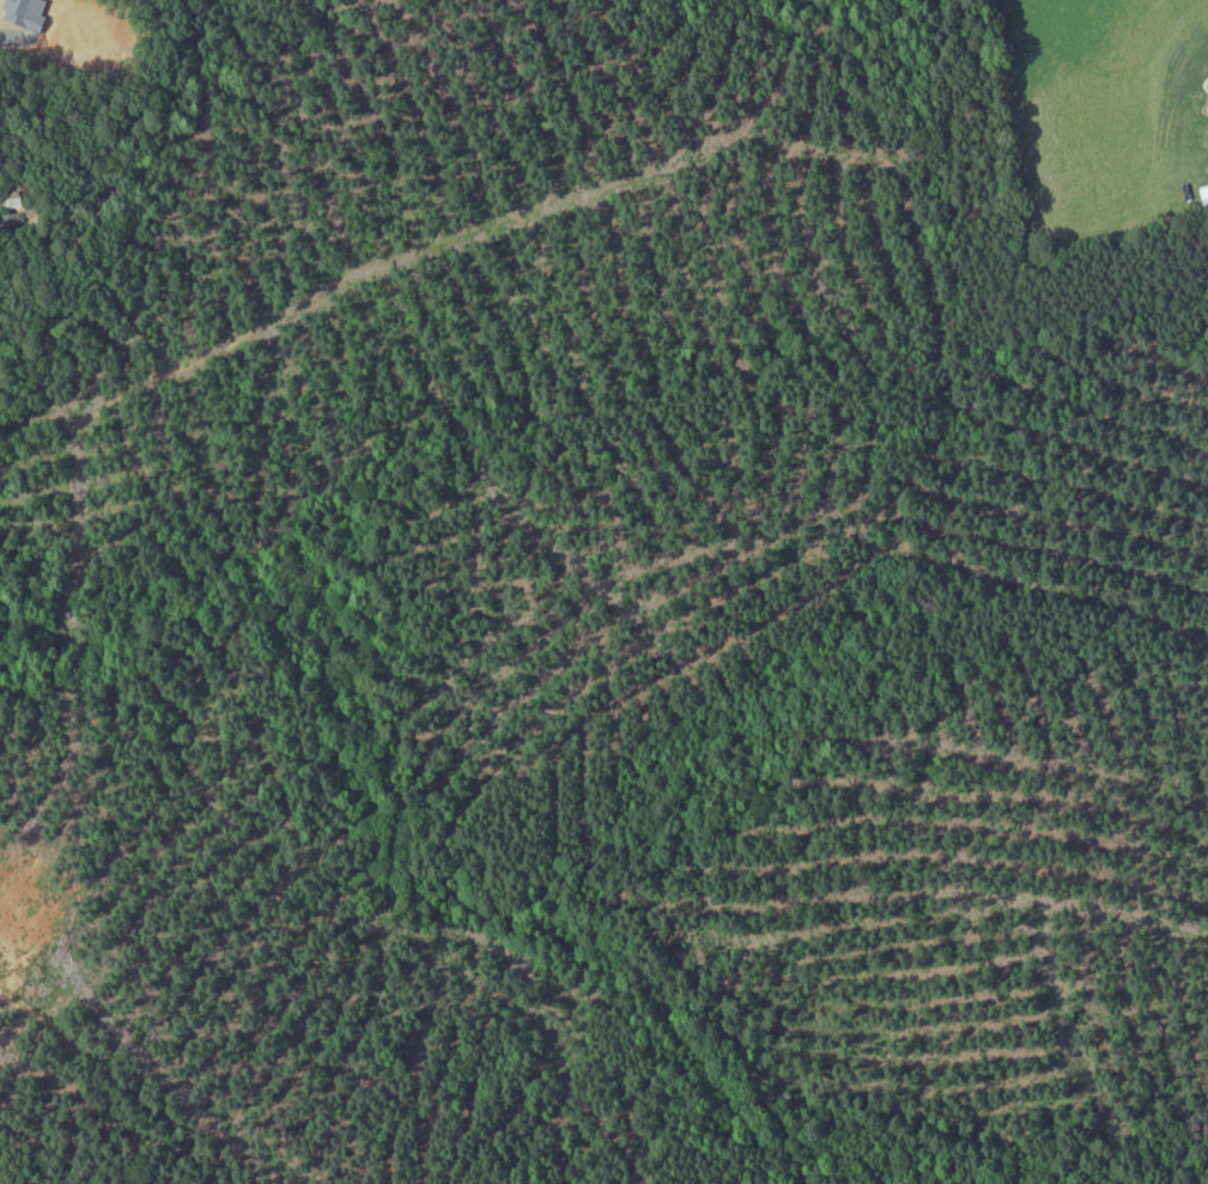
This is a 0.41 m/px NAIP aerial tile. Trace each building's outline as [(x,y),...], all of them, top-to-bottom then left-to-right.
[(1198,88),(1207,94),(1207,73),(1198,88)]
